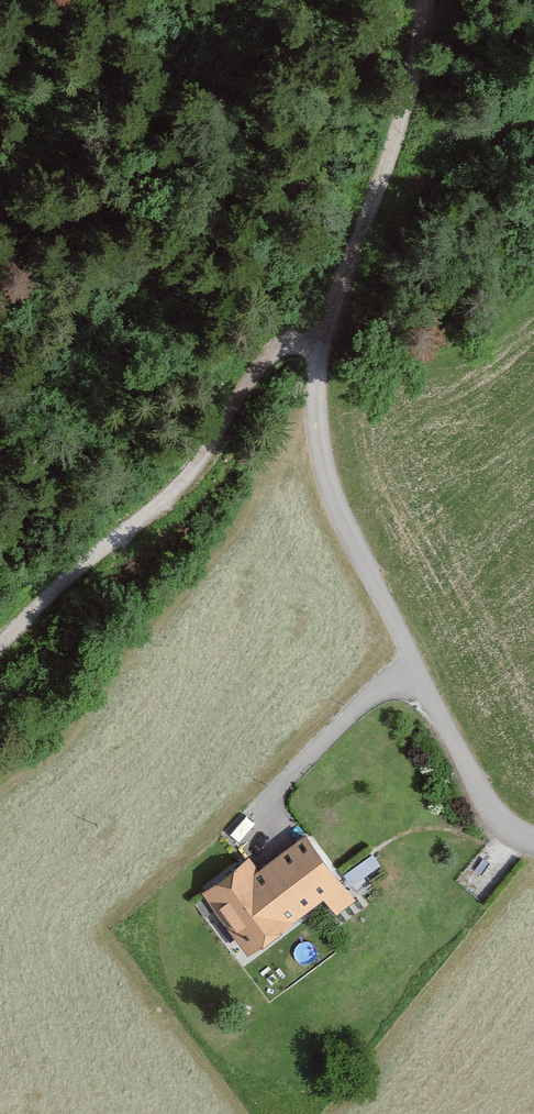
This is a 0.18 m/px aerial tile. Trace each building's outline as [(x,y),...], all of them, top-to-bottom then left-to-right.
[(360,901),(309,835),(263,871),(252,857),(201,896),(252,962),(329,902),(340,917),(360,901)]
